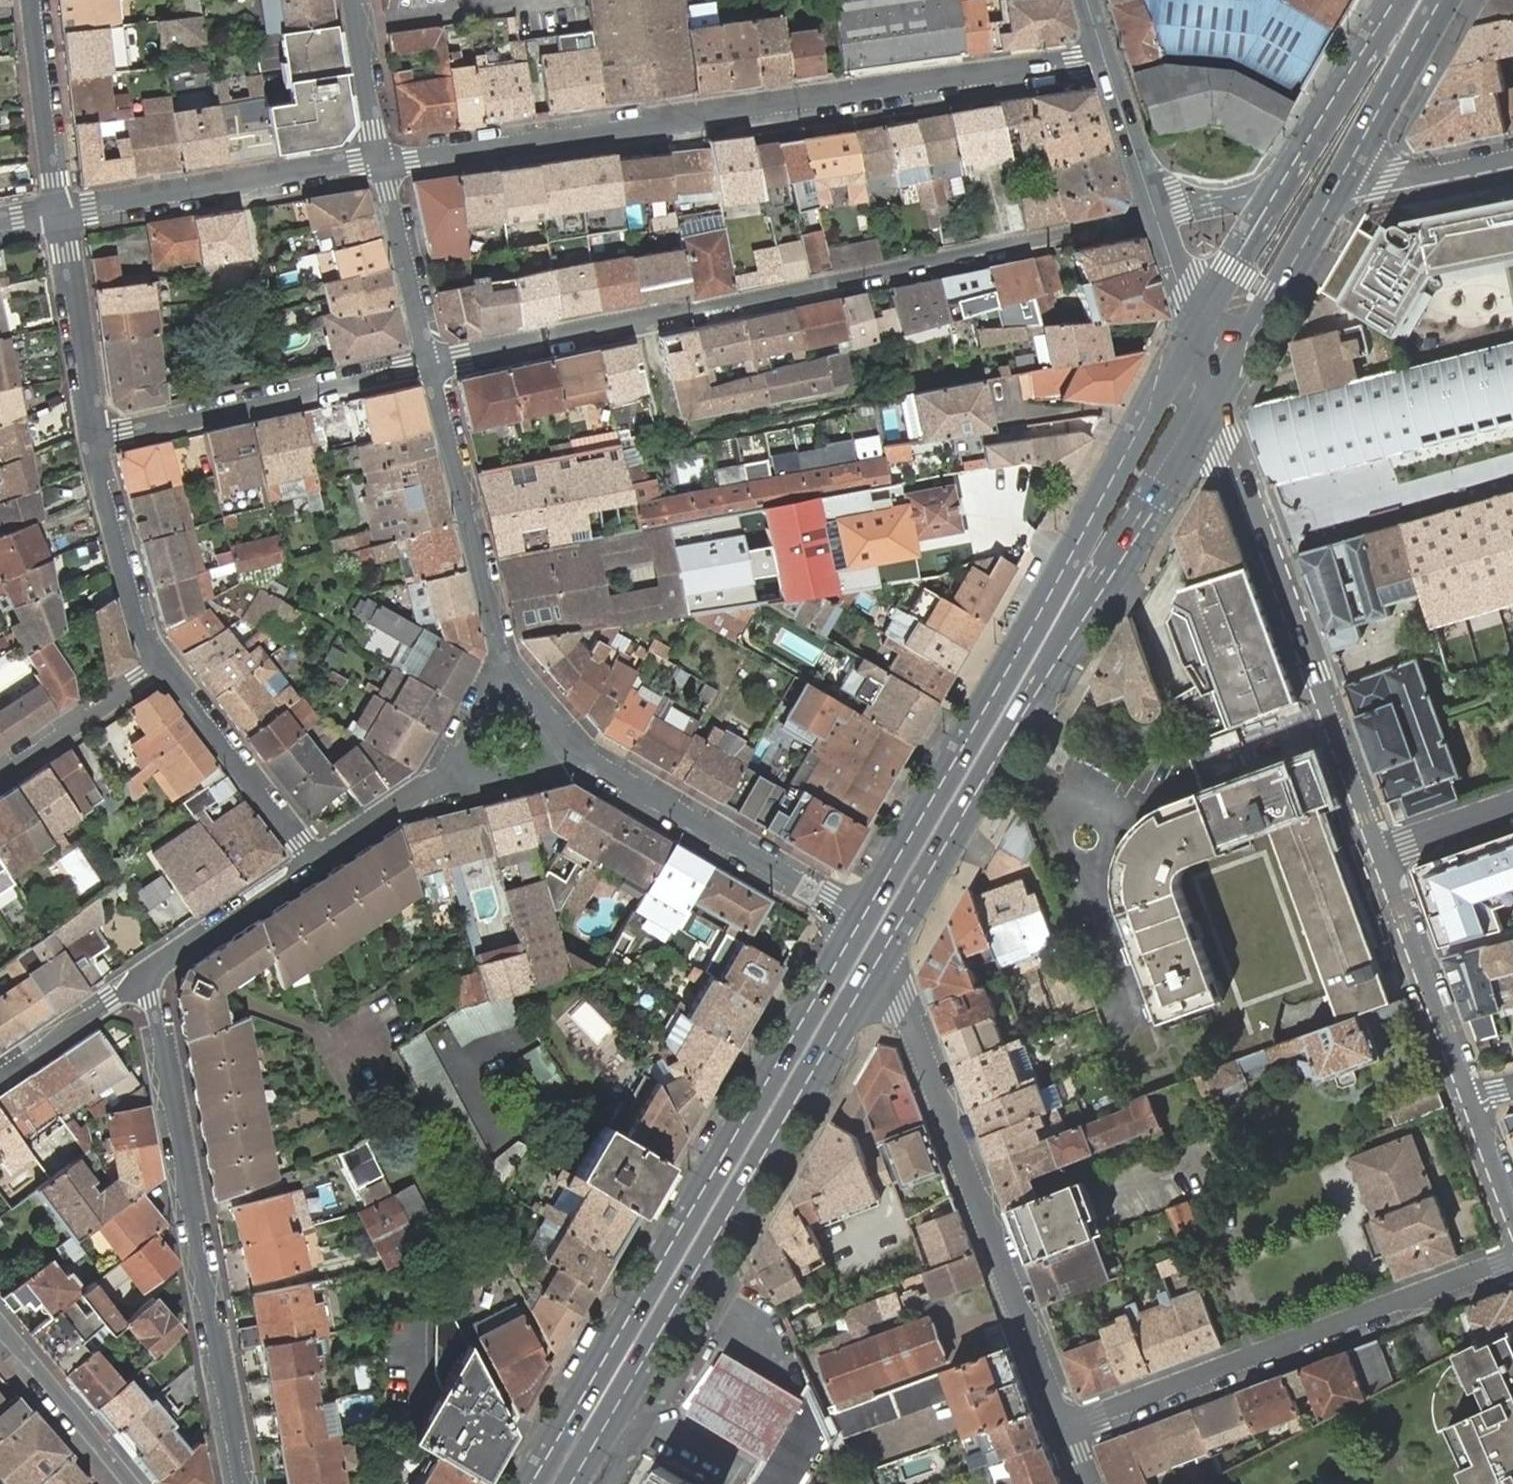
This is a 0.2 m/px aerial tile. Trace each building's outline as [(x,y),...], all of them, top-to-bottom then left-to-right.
[(63,32),(119,27),(131,25),(128,0),(59,0),(63,32)] [(187,19),(201,18),(198,0),(193,1),(193,0),(185,0),(187,19)] [(275,34),(281,33),(335,25),(331,0),(270,0),(275,34)] [(591,32),(592,34),(602,107),(695,94),(683,10),(682,0),(587,0),(591,32)] [(842,74),(964,57),(955,0),(831,0),(842,74)] [(964,57),(990,54),(982,0),(967,0),(963,1),(963,0),(955,0),(964,57)] [(1010,51),(1067,43),(1073,33),(1063,0),(1008,0),(1003,1),(1010,51)] [(1347,0),(1287,0),(1331,26),(1347,0)] [(1476,27),(1512,19),(1512,0),(1492,0),(1476,27)] [(690,9),(683,10),(695,94),(727,90),(717,15),(692,18),(690,9)] [(717,15),(727,90),(759,85),(750,21),(749,11),(717,15)] [(750,21),(759,85),(789,81),(782,27),(780,16),(750,21)] [(156,23),(159,40),(161,54),(205,48),(201,18),(187,19),(156,23)] [(1476,27),(1452,68),(1500,58),(1512,56),(1512,19),(1476,27)] [(782,27),(789,81),(822,77),(818,49),(828,47),(825,22),(782,27)] [(281,33),(286,74),(341,65),(335,25),(281,33)] [(119,27),(63,32),(69,81),(124,74),(123,64),(140,62),(147,61),(146,56),(161,54),(159,40),(121,44),(119,27)] [(442,28),(387,36),(391,57),(429,51),(445,48),(442,28)] [(539,60),(546,115),(602,107),(592,34),(573,37),(574,50),(582,48),(583,53),(539,60)] [(496,53),(506,120),(533,117),(522,42),(515,43),(515,50),(496,53)] [(445,48),(429,51),(430,59),(446,56),(445,48)] [(459,53),(446,56),(457,127),(482,124),(473,61),(460,62),(459,53)] [(496,53),(472,57),(473,61),(482,124),(506,120),(496,53)] [(409,75),(394,77),(403,135),(457,127),(446,56),(430,59),(433,79),(410,83),(409,75)] [(1452,68),(1430,105),(1499,92),(1506,90),(1500,58),(1452,68)] [(123,64),(124,74),(141,72),(140,62),(123,64)] [(341,65),(286,74),(289,96),(311,93),(309,79),(343,75),(341,65)] [(124,74),(69,81),(74,125),(130,119),(127,104),(124,74)] [(311,93),(345,88),(343,75),(309,79),(311,93)] [(274,154),(266,108),(265,100),(262,80),(247,82),(218,86),(218,93),(226,161),(274,154)] [(266,108),(274,154),(353,141),(345,88),(311,93),(311,102),(290,105),(266,108)] [(1090,89),(1033,97),(1045,136),(1100,119),(1090,89)] [(1507,133),(1512,132),(1512,89),(1506,90),(1499,92),(1507,133)] [(1421,122),(1411,138),(1418,150),(1507,133),(1499,92),(1430,105),(1421,122)] [(218,93),(168,99),(170,114),(179,169),(226,161),(218,93)] [(311,93),(289,96),(290,105),(311,102),(311,93)] [(1033,97),(995,102),(996,106),(1003,136),(1015,133),(1019,146),(1021,146),(1020,143),(1045,136),(1033,97)] [(170,114),(168,99),(153,101),(156,117),(170,114)] [(179,169),(170,114),(156,117),(153,101),(127,104),(130,119),(136,176),(179,169)] [(1002,166),(1009,165),(1006,149),(1003,136),(996,106),(948,113),(961,172),(968,172),(964,151),(997,145),(1002,166)] [(928,178),(961,172),(948,113),(915,119),(928,178)] [(130,119),(74,125),(81,185),(136,176),(130,119)] [(934,206),(928,178),(915,119),(882,125),(895,183),(916,180),(922,208),(924,208),(928,229),(938,226),(934,206)] [(1020,143),(1021,146),(1034,144),(1037,154),(1046,152),(1048,158),(1110,147),(1100,119),(1045,136),(1020,143)] [(863,189),(895,183),(882,125),(850,130),(863,189)] [(865,197),(863,189),(850,130),(802,138),(816,204),(828,201),(824,182),(846,179),(851,201),(865,197)] [(751,147),(749,135),(709,141),(711,148),(717,190),(720,206),(753,201),(760,228),(769,226),(767,218),(751,147)] [(817,207),(816,204),(802,138),(776,143),(785,184),(789,184),(796,212),(817,207)] [(777,186),(785,184),(776,143),(751,147),(767,218),(782,215),(777,186)] [(1006,149),(1009,165),(1017,163),(1014,147),(1006,149)] [(1110,147),(1048,158),(1051,171),(1055,183),(1015,190),(1018,202),(1024,229),(1120,208),(1126,197),(1110,147)] [(711,148),(667,152),(674,194),(717,190),(711,148)] [(667,152),(618,157),(623,199),(624,201),(674,194),(667,152)] [(617,153),(536,165),(544,214),(624,204),(624,201),(623,199),(618,157),(617,153)] [(532,165),(496,170),(502,210),(538,205),(532,165)] [(496,170),(456,175),(461,222),(503,216),(502,210),(496,170)] [(461,222),(456,175),(413,181),(429,256),(465,250),(461,222)] [(337,248),(378,238),(365,189),(302,199),(305,208),(311,228),(331,224),(337,248)] [(1010,232),(1024,229),(1018,202),(1005,205),(1010,232)] [(1342,305),(1397,339),(1400,334),(1415,309),(1434,276),(1512,260),(1512,203),(1423,221),(1425,231),(1415,234),(1405,228),(1404,227),(1403,227),(1402,226),(1401,226),(1400,226),(1399,226),(1398,226),(1397,226),(1397,227),(1396,227),(1395,227),(1395,228),(1394,228),(1393,229),(1392,230),(1392,231),(1392,232),(1391,233),(1391,234),(1391,235),(1391,236),(1391,237),(1392,238),(1392,239),(1392,240),(1393,240),(1393,241),(1394,241),(1394,242),(1395,242),(1391,249),(1382,243),(1363,275),(1361,273),(1342,305)] [(538,205),(502,210),(503,216),(504,224),(539,218),(538,205)] [(197,257),(198,263),(246,255),(239,209),(191,217),(197,257)] [(191,217),(148,224),(154,263),(197,257),(191,217)] [(681,235),(690,292),(692,300),(734,290),(724,229),(681,235)] [(809,275),(830,270),(827,253),(826,251),(822,230),(801,236),(809,275)] [(674,248),(631,257),(639,303),(690,292),(681,235),(680,234),(672,235),(674,248)] [(1081,282),(1146,263),(1138,236),(1073,250),(1076,260),(1084,257),(1088,273),(1079,276),(1081,282)] [(326,283),(333,316),(356,310),(357,314),(395,304),(378,238),(337,248),(330,250),(319,253),(327,282),(326,283)] [(756,251),(763,284),(781,281),(778,267),(771,238),(763,239),(764,248),(756,251)] [(827,253),(830,270),(879,260),(875,242),(827,253)] [(1033,258),(1039,294),(1040,294),(1057,288),(1049,255),(1033,258)] [(94,283),(119,280),(116,256),(90,259),(94,283)] [(631,257),(551,271),(554,286),(559,317),(639,303),(631,257)] [(1076,260),(1079,276),(1088,273),(1084,257),(1076,260)] [(988,268),(996,306),(1033,296),(1039,294),(1033,258),(988,268)] [(781,281),(802,276),(799,262),(778,267),(781,281)] [(1103,319),(1162,315),(1146,263),(1081,282),(1072,284),(1074,290),(1083,288),(1092,313),(1083,317),(1084,321),(1103,319)] [(948,320),(971,313),(996,306),(988,268),(939,278),(948,320)] [(470,286),(476,335),(492,332),(510,328),(518,326),(513,293),(512,280),(485,284),(485,278),(469,280),(470,286)] [(939,278),(891,288),(898,318),(902,334),(901,335),(949,321),(948,320),(939,278)] [(120,286),(119,280),(94,283),(94,289),(98,316),(160,309),(159,302),(152,302),(151,289),(157,288),(157,282),(142,284),(120,286)] [(476,335),(470,286),(437,291),(446,330),(459,338),(476,335)] [(554,286),(513,293),(518,326),(559,317),(554,286)] [(159,302),(157,288),(151,289),(152,302),(159,302)] [(1083,288),(1074,290),(1083,317),(1092,313),(1083,288)] [(869,324),(863,294),(841,299),(849,337),(851,348),(902,334),(898,318),(869,324)] [(1033,296),(996,306),(1001,326),(1038,323),(1033,296)] [(849,337),(841,299),(791,309),(800,348),(849,337)] [(326,319),(327,324),(336,363),(407,347),(395,304),(357,314),(356,310),(333,316),(326,319)] [(161,316),(160,309),(98,316),(102,342),(157,334),(163,333),(162,326),(155,326),(154,317),(161,316)] [(800,348),(791,309),(743,319),(751,359),(800,348)] [(1420,310),(1415,309),(1400,334),(1405,336),(1420,310)] [(1108,356),(1103,319),(1084,321),(1038,324),(1001,326),(975,328),(971,313),(948,320),(949,321),(952,335),(956,352),(1032,338),(1039,370),(1108,356)] [(751,359),(743,319),(694,330),(708,389),(726,384),(725,376),(712,378),(710,368),(744,361),(747,378),(755,375),(751,359)] [(1305,393),(1359,380),(1353,359),(1364,356),(1370,354),(1362,324),(1340,330),(1293,342),(1305,393)] [(685,422),(812,395),(826,392),(824,383),(822,369),(819,357),(802,362),(755,375),(747,378),(726,384),(708,389),(694,330),(660,337),(677,416),(685,422)] [(157,334),(102,342),(110,401),(123,410),(167,400),(165,383),(161,384),(157,354),(160,354),(157,334)] [(17,386),(6,335),(0,337),(0,389),(17,386)] [(1254,406),(1247,417),(1273,486),(1512,426),(1512,341),(1410,367),(1359,380),(1305,393),(1254,406)] [(597,350),(606,396),(644,387),(634,343),(597,350)] [(560,406),(606,396),(597,350),(550,360),(560,406)] [(848,378),(844,350),(819,357),(822,369),(824,383),(848,378)] [(1110,405),(1142,350),(1108,356),(1039,370),(1011,375),(1015,398),(1033,400),(1041,399),(1040,391),(1062,386),(1064,388),(1060,398),(1074,400),(1110,405)] [(518,419),(521,430),(527,428),(524,418),(561,410),(560,406),(550,360),(507,369),(518,419)] [(457,380),(470,430),(518,419),(507,369),(457,380)] [(922,441),(991,431),(982,381),(963,385),(915,394),(922,441)] [(22,415),(17,386),(0,389),(0,424),(22,415)] [(357,436),(360,446),(427,430),(417,388),(349,403),(351,411),(363,407),(369,434),(357,436)] [(351,411),(357,436),(369,434),(363,407),(351,411)] [(300,413),(310,456),(327,453),(317,410),(300,413)] [(325,519),(317,484),(310,456),(300,413),(251,424),(270,501),(304,492),(310,512),(315,511),(318,521),(325,519)] [(29,452),(22,415),(0,424),(0,462),(29,452)] [(822,441),(818,423),(790,428),(793,445),(822,441)] [(225,488),(257,480),(246,425),(203,434),(213,474),(218,497),(226,495),(225,488)] [(376,470),(434,456),(427,430),(360,446),(366,472),(376,470)] [(615,431),(572,438),(573,446),(616,439),(615,431)] [(1070,473),(1092,436),(1081,431),(982,445),(986,468),(1019,461),(1070,473)] [(118,452),(129,497),(179,484),(167,442),(118,452)] [(884,456),(885,463),(910,459),(908,443),(882,447),(884,456)] [(585,540),(634,532),(628,503),(617,451),(616,444),(570,453),(528,461),(479,471),(500,556),(585,540)] [(617,451),(628,503),(641,501),(631,449),(617,451)] [(36,487),(29,452),(0,462),(0,472),(1,476),(0,476),(0,501),(36,487)] [(378,544),(450,524),(434,456),(376,470),(384,503),(397,500),(404,524),(391,528),(375,533),(378,544)] [(855,461),(860,491),(888,485),(885,463),(884,456),(855,461)] [(826,466),(831,496),(860,491),(855,461),(826,466)] [(798,472),(803,501),(831,496),(826,466),(798,472)] [(770,477),(776,506),(803,501),(798,472),(770,477)] [(742,482),(748,511),(776,506),(770,477),(742,482)] [(713,487),(718,517),(748,511),(742,482),(713,487)] [(691,521),(634,532),(647,561),(654,586),(652,620),(677,616),(688,614),(750,604),(764,601),(854,587),(857,587),(877,583),(873,560),(834,566),(827,519),(875,511),(881,545),(960,531),(951,485),(903,493),(901,483),(888,485),(860,491),(831,496),(803,501),(776,506),(748,511),(718,517),(691,521)] [(129,497),(140,540),(190,526),(179,484),(129,497)] [(34,521),(42,518),(36,487),(0,501),(0,534),(34,521)] [(686,492),(691,521),(718,517),(713,487),(686,492)] [(1178,536),(1194,587),(1249,569),(1221,490),(1205,489),(1178,536)] [(628,503),(634,532),(691,521),(686,492),(641,501),(628,503)] [(1435,626),(1512,604),(1512,492),(1405,523),(1426,594),(1435,626)] [(384,503),(391,528),(404,524),(397,500),(384,503)] [(870,547),(881,545),(875,511),(827,519),(834,566),(873,560),(870,547)] [(0,534),(0,576),(48,557),(34,521),(0,534)] [(1389,605),(1426,594),(1405,523),(1299,553),(1298,554),(1333,651),(1358,643),(1362,637),(1359,625),(1392,616),(1389,605)] [(397,555),(406,587),(462,573),(450,524),(378,544),(370,546),(372,555),(374,561),(397,555)] [(140,540),(152,583),(202,570),(190,526),(140,540)] [(647,561),(634,532),(585,540),(600,628),(604,627),(621,625),(652,620),(654,586),(605,595),(600,570),(647,561)] [(330,542),(333,553),(358,546),(355,534),(330,542)] [(279,538),(229,550),(232,562),(237,584),(249,580),(259,586),(266,582),(265,576),(260,577),(257,566),(283,558),(279,538)] [(600,628),(585,540),(500,556),(521,641),(583,631),(600,628)] [(370,546),(357,550),(359,559),(372,555),(370,546)] [(982,623),(1015,568),(997,554),(966,562),(958,576),(954,574),(940,598),(982,623)] [(105,566),(102,555),(82,564),(85,575),(105,566)] [(0,597),(0,611),(0,612),(56,588),(50,556),(48,557),(0,576),(0,588),(4,595),(0,597)] [(152,583),(164,630),(199,607),(212,597),(207,594),(209,593),(208,587),(206,578),(209,577),(207,568),(202,570),(152,583)] [(1297,701),(1249,569),(1194,587),(1184,591),(1167,621),(1182,663),(1196,686),(1164,705),(1180,748),(1297,701)] [(413,617),(413,623),(420,627),(472,614),(462,573),(406,587),(408,595),(411,594),(416,616),(413,617)] [(207,594),(212,597),(224,605),(236,612),(261,627),(268,631),(282,640),(300,611),(259,586),(249,580),(237,584),(209,593),(207,594)] [(843,609),(854,587),(764,601),(814,631),(831,604),(843,609)] [(0,612),(0,614),(4,621),(16,615),(23,628),(15,633),(20,641),(27,652),(49,638),(63,630),(56,588),(0,612)] [(966,651),(982,623),(940,598),(925,589),(920,597),(926,602),(919,616),(913,613),(909,617),(966,651)] [(110,673),(116,669),(133,658),(127,647),(113,596),(99,605),(97,607),(93,609),(110,673)] [(405,674),(451,701),(476,659),(420,627),(413,623),(366,596),(354,615),(417,651),(409,665),(410,666),(405,674)] [(199,607),(164,630),(181,652),(220,623),(210,608),(214,605),(217,609),(224,605),(212,597),(199,607)] [(738,644),(750,604),(688,614),(692,616),(738,644)] [(940,696),(966,651),(909,617),(888,605),(885,611),(891,614),(889,618),(893,621),(886,634),(887,635),(882,644),(888,649),(881,661),(940,696)] [(420,627),(476,659),(481,650),(472,614),(420,627)] [(220,623),(181,652),(198,674),(247,638),(230,616),(220,623)] [(1131,616),(1094,680),(1102,703),(1128,693),(1131,702),(1135,710),(1136,713),(1138,715),(1139,716),(1141,718),(1143,719),(1146,720),(1149,720),(1151,720),(1154,719),(1156,718),(1158,717),(1160,714),(1161,713),(1162,710),(1163,707),(1163,705),(1163,702),(1162,700),(1156,683),(1155,680),(1131,616)] [(605,648),(621,625),(604,627),(591,647),(589,651),(563,691),(581,711),(617,656),(605,648)] [(268,631),(261,627),(247,638),(198,674),(215,696),(265,658),(254,643),(268,631)] [(600,628),(583,631),(583,635),(579,636),(579,642),(582,645),(585,642),(591,647),(604,627),(600,628)] [(583,635),(583,631),(521,641),(521,642),(545,670),(570,638),(579,636),(583,635)] [(579,642),(579,636),(570,638),(545,670),(563,691),(589,651),(582,645),(579,642)] [(11,647),(5,637),(0,640),(0,654),(11,647)] [(49,638),(27,652),(39,671),(33,674),(40,685),(56,710),(76,696),(72,674),(49,638)] [(617,656),(581,711),(598,732),(632,680),(622,674),(623,671),(620,668),(624,660),(617,656)] [(215,696),(245,737),(290,703),(297,697),(267,657),(265,658),(215,696)] [(911,746),(936,702),(862,659),(855,670),(864,676),(852,696),(866,705),(860,716),(911,746)] [(1437,710),(1419,659),(1346,685),(1357,716),(1378,772),(1396,822),(1460,799),(1454,779),(1461,777),(1448,739),(1437,710)] [(395,667),(377,698),(434,733),(451,701),(405,674),(395,667)] [(321,679),(338,693),(346,679),(332,670),(321,679)] [(641,683),(633,678),(632,680),(598,732),(629,750),(660,700),(644,690),(640,695),(636,692),(641,683)] [(56,710),(39,683),(0,709),(0,747),(56,710)] [(954,702),(963,686),(957,683),(948,699),(954,702)] [(838,703),(807,685),(788,716),(819,735),(838,703)] [(141,734),(175,711),(163,696),(158,700),(152,694),(132,708),(136,715),(131,720),(141,734)] [(245,737),(264,761),(304,732),(308,728),(317,721),(297,697),(290,703),(245,737)] [(357,735),(412,767),(414,766),(434,733),(377,698),(372,706),(369,704),(355,725),(360,728),(357,735)] [(667,704),(660,700),(629,750),(668,773),(692,733),(698,722),(689,718),(687,720),(665,708),(667,704)] [(862,828),(911,746),(860,716),(838,703),(819,735),(789,785),(862,828)] [(130,763),(135,770),(189,729),(175,711),(141,734),(125,746),(134,760),(130,763)] [(692,733),(668,773),(722,804),(743,768),(754,750),(714,726),(704,740),(692,733)] [(123,778),(127,788),(159,766),(164,762),(178,782),(173,785),(179,793),(218,767),(189,729),(135,770),(123,778)] [(264,761),(301,809),(315,797),(309,787),(319,780),(312,770),(324,760),(304,732),(264,761)] [(339,779),(357,805),(412,767),(357,735),(355,734),(347,740),(352,747),(356,752),(332,770),(333,772),(339,779)] [(352,747),(327,764),(332,770),(356,752),(352,747)] [(71,749),(44,767),(77,816),(103,798),(71,749)] [(1335,804),(1317,755),(1286,766),(1205,796),(1205,797),(1222,845),(1248,835),(1272,826),(1332,993),(1343,1022),(1365,1014),(1384,1007),(1394,1003),(1384,975),(1323,808),(1335,804)] [(327,764),(324,760),(312,770),(319,780),(309,787),(315,797),(339,779),(333,772),(327,764)] [(159,766),(173,785),(178,782),(164,762),(159,766)] [(37,850),(53,839),(50,834),(57,828),(77,816),(44,767),(0,795),(0,798),(37,850)] [(743,768),(722,804),(763,828),(773,810),(783,794),(784,792),(743,768)] [(210,784),(180,804),(195,825),(241,884),(284,855),(245,804),(212,826),(200,810),(218,797),(210,784)] [(562,844),(591,796),(571,785),(522,797),(531,834),(545,830),(556,837),(550,847),(557,852),(562,844)] [(837,872),(862,828),(789,785),(784,792),(783,794),(799,804),(790,819),(773,810),(763,828),(837,872)] [(1205,797),(1205,796),(1203,793),(1170,804),(1167,806),(1163,807),(1160,810),(1157,811),(1154,813),(1151,815),(1148,817),(1145,819),(1143,822),(1141,823),(1139,825),(1138,826),(1136,828),(1135,830),(1134,831),(1133,833),(1131,835),(1130,837),(1129,838),(1128,839),(1127,840),(1127,842),(1126,843),(1125,845),(1125,846),(1124,847),(1124,849),(1122,852),(1121,856),(1120,859),(1119,863),(1118,867),(1118,870),(1117,873),(1116,877),(1116,880),(1116,884),(1116,888),(1117,892),(1117,895),(1118,899),(1118,902),(1119,906),(1120,909),(1122,912),(1127,910),(1126,908),(1125,905),(1124,901),(1123,897),(1122,895),(1122,891),(1122,887),(1122,884),(1122,881),(1122,877),(1122,874),(1123,870),(1123,867),(1124,864),(1125,860),(1126,857),(1127,854),(1129,851),(1130,848),(1132,845),(1133,842),(1135,839),(1137,836),(1139,834),(1141,831),(1144,828),(1146,826),(1148,823),(1151,821),(1154,819),(1157,817),(1160,816),(1163,814),(1166,813),(1169,811),(1172,810),(1205,797)] [(591,854),(617,812),(591,796),(562,844),(557,852),(576,864),(564,881),(546,870),(542,877),(553,919),(583,869),(588,860),(591,854)] [(520,951),(529,987),(568,974),(553,919),(542,877),(531,834),(522,797),(483,807),(495,853),(518,942),(520,951)] [(1224,849),(1222,845),(1205,797),(1172,810),(1169,811),(1166,813),(1163,814),(1160,816),(1157,817),(1154,819),(1151,821),(1148,823),(1146,826),(1144,828),(1141,831),(1139,834),(1137,836),(1135,839),(1133,842),(1132,845),(1130,848),(1129,851),(1127,854),(1126,857),(1125,860),(1124,864),(1123,867),(1123,870),(1122,874),(1122,877),(1122,881),(1122,884),(1122,887),(1122,891),(1122,895),(1123,897),(1124,901),(1125,905),(1126,908),(1127,910),(1122,912),(1133,944),(1139,962),(1143,971),(1150,990),(1154,1000),(1160,1017),(1163,1023),(1165,1022),(1213,1005),(1223,1001),(1183,890),(1182,888),(1182,887),(1181,886),(1181,884),(1181,882),(1181,881),(1181,879),(1182,877),(1182,876),(1183,874),(1183,872),(1185,871),(1186,870),(1187,869),(1188,868),(1190,867),(1191,866),(1193,866),(1225,853),(1224,849)] [(38,852),(37,850),(0,798),(0,861),(9,873),(38,852)] [(1026,861),(1036,843),(1034,836),(1022,803),(1005,831),(998,844),(1026,861)] [(495,853),(483,807),(467,811),(479,857),(495,853)] [(479,857),(467,811),(434,819),(447,865),(456,863),(479,857)] [(647,887),(672,843),(617,812),(591,854),(615,869),(633,879),(647,887)] [(447,865),(434,819),(399,828),(403,840),(411,866),(416,864),(436,858),(440,870),(444,885),(452,882),(447,865)] [(161,903),(178,927),(241,884),(195,825),(151,856),(175,893),(161,903)] [(403,840),(399,828),(385,838),(386,842),(387,846),(403,840)] [(1440,951),(1502,930),(1494,904),(1512,898),(1512,834),(1443,857),(1417,866),(1414,872),(1440,951)] [(95,839),(61,851),(77,896),(111,883),(95,839)] [(387,902),(419,893),(411,866),(403,840),(387,846),(386,842),(370,847),(374,859),(387,902)] [(664,921),(675,928),(687,908),(691,901),(712,866),(672,843),(647,887),(635,906),(644,912),(649,905),(666,916),(664,921)] [(374,859),(370,847),(357,856),(358,861),(359,864),(374,859)] [(419,875),(440,870),(436,858),(416,864),(419,875)] [(360,919),(390,910),(387,902),(374,859),(359,864),(358,861),(343,865),(347,879),(360,919)] [(15,882),(9,873),(0,861),(0,892),(15,882)] [(452,882),(455,893),(464,891),(456,863),(447,865),(452,882)] [(347,879),(343,865),(328,876),(329,880),(330,885),(347,879)] [(745,943),(771,900),(712,866),(691,901),(728,924),(724,930),(728,932),(745,943)] [(330,935),(362,926),(360,919),(347,879),(330,885),(329,880),(314,884),(318,897),(330,935)] [(998,958),(999,961),(999,963),(1015,958),(1012,947),(1029,941),(1032,951),(1054,943),(1036,894),(1031,896),(1025,881),(1024,879),(976,897),(996,954),(998,958)] [(318,897),(314,884),(299,894),(300,899),(301,903),(318,897)] [(972,888),(953,921),(971,968),(973,967),(976,974),(980,973),(978,966),(998,958),(996,954),(976,897),(972,888)] [(455,893),(486,1001),(510,993),(529,987),(520,951),(483,960),(481,952),(464,891),(455,893)] [(19,952),(14,955),(50,1013),(104,977),(94,964),(91,967),(86,961),(107,946),(94,928),(103,922),(103,909),(94,896),(78,908),(48,930),(19,952)] [(302,952),(332,943),(330,935),(318,897),(301,903),(300,899),(286,903),(291,916),(302,952)] [(286,903),(272,913),(274,917),(275,920),(291,916),(286,903)] [(274,917),(260,921),(270,954),(275,970),(304,960),(302,952),(291,916),(275,920),(274,917)] [(260,921),(259,921),(212,952),(202,959),(179,974),(176,997),(184,1039),(227,1024),(220,991),(218,984),(229,976),(230,978),(270,954),(260,921)] [(922,974),(934,1005),(981,987),(976,974),(973,967),(971,968),(953,921),(922,974)] [(758,1005),(781,965),(745,943),(728,932),(705,971),(758,1005)] [(1445,957),(1468,1019),(1477,1041),(1499,1035),(1493,1012),(1501,1010),(1502,1010),(1501,1008),(1512,1005),(1512,939),(1445,957)] [(1012,947),(1015,958),(1032,951),(1029,941),(1012,947)] [(483,960),(520,951),(518,942),(481,952),(483,960)] [(1134,963),(1139,962),(1133,944),(1128,946),(1134,963)] [(997,981),(1005,978),(999,963),(999,961),(993,964),(992,968),(997,981)] [(733,1046),(758,1005),(705,971),(693,963),(686,974),(692,978),(678,1004),(685,1009),(733,1046)] [(0,995),(0,1047),(24,1031),(50,1013),(28,977),(0,995)] [(461,978),(446,983),(451,997),(465,991),(461,978)] [(934,1005),(945,1035),(995,1016),(998,1014),(987,985),(981,987),(934,1005)] [(486,1001),(455,1011),(445,1017),(461,1046),(474,1040),(526,1021),(510,993),(486,1001)] [(597,1044),(613,1028),(582,997),(567,1013),(597,1044)] [(1406,999),(1394,1003),(1384,1007),(1365,1014),(1369,1025),(1371,1025),(1382,1054),(1391,1050),(1381,1023),(1382,1019),(1410,1009),(1406,999)] [(1155,1019),(1160,1017),(1154,1000),(1148,1002),(1155,1019)] [(1503,1016),(1512,1014),(1512,1005),(1501,1008),(1502,1010),(1501,1010),(1503,1016)] [(701,1102),(733,1046),(685,1009),(667,1042),(674,1051),(701,1102)] [(1369,1025),(1365,1014),(1343,1022),(1306,1035),(1278,1045),(1266,1049),(1271,1061),(1310,1047),(1323,1080),(1337,1075),(1341,1085),(1345,1087),(1358,1083),(1360,1078),(1356,1068),(1383,1058),(1382,1054),(1371,1025),(1369,1025)] [(945,1035),(956,1064),(1006,1045),(995,1016),(945,1035)] [(227,1024),(184,1039),(190,1054),(197,1052),(203,1067),(248,1050),(254,1048),(243,1018),(227,1024)] [(98,1030),(63,1052),(103,1112),(108,1109),(102,1098),(100,1099),(97,1095),(106,1088),(117,1102),(139,1088),(129,1071),(126,1073),(98,1030)] [(394,1050),(425,1108),(462,1179),(475,1173),(500,1189),(526,1147),(519,1142),(500,1171),(491,1167),(420,1033),(394,1050)] [(973,1109),(1040,1083),(1038,1077),(1024,1082),(1012,1049),(1025,1044),(1023,1038),(1006,1045),(956,1064),(973,1109)] [(1024,1082),(1038,1077),(1025,1044),(1012,1049),(1024,1082)] [(858,1083),(869,1113),(872,1121),(875,1129),(874,1129),(879,1143),(886,1140),(897,1136),(914,1129),(926,1125),(921,1111),(909,1081),(897,1047),(881,1045),(858,1083)] [(565,1086),(541,1047),(503,1069),(526,1108),(565,1086)] [(1271,1061),(1266,1049),(1238,1059),(1246,1080),(1265,1073),(1266,1072),(1267,1072),(1268,1072),(1268,1071),(1269,1070),(1270,1069),(1271,1069),(1271,1068),(1271,1067),(1271,1066),(1272,1065),(1272,1064),(1271,1064),(1271,1063),(1271,1061)] [(255,1082),(259,1081),(248,1050),(203,1067),(191,1071),(196,1088),(203,1085),(209,1100),(255,1082)] [(682,1133),(701,1102),(674,1051),(645,1067),(682,1133)] [(63,1052),(29,1074),(69,1135),(79,1128),(73,1119),(72,1120),(68,1113),(88,1100),(90,1104),(89,1105),(96,1117),(103,1112),(63,1052)] [(190,1054),(187,1055),(190,1072),(191,1071),(203,1067),(197,1052),(190,1054)] [(1246,1080),(1238,1059),(1207,1072),(1215,1092),(1217,1097),(1248,1085),(1246,1080)] [(666,1161),(682,1133),(645,1067),(643,1063),(638,1073),(644,1077),(615,1131),(666,1161)] [(1207,1072),(1196,1076),(1204,1096),(1215,1092),(1207,1072)] [(47,1180),(58,1172),(47,1156),(72,1139),(69,1135),(29,1074),(0,1094),(0,1156),(20,1142),(47,1180)] [(260,1114),(265,1112),(255,1082),(209,1100),(197,1104),(202,1118),(210,1115),(215,1131),(260,1114)] [(869,1113),(858,1083),(836,1122),(793,1193),(809,1223),(824,1217),(825,1220),(881,1199),(878,1189),(894,1182),(892,1177),(885,1158),(884,1154),(867,1160),(858,1134),(874,1129),(875,1129),(872,1121),(869,1113)] [(1050,1111),(1040,1083),(973,1109),(978,1123),(983,1137),(1044,1114),(1050,1111)] [(203,1085),(196,1088),(193,1089),(196,1104),(197,1104),(209,1100),(203,1085)] [(104,1140),(105,1152),(111,1151),(152,1143),(142,1086),(139,1088),(117,1102),(115,1104),(117,1113),(106,1116),(109,1138),(104,1140)] [(1162,1127),(1150,1094),(1132,1101),(1134,1106),(1086,1124),(1052,1138),(992,1160),(1003,1189),(1010,1209),(1040,1198),(1033,1177),(1096,1152),(1144,1134),(1162,1127)] [(992,1160),(1052,1138),(1049,1131),(1041,1134),(1042,1135),(1037,1137),(1035,1130),(1048,1125),(1047,1125),(1062,1119),(1058,1108),(1050,1111),(1044,1114),(983,1137),(992,1160)] [(1512,1142),(1512,1113),(1507,1114),(1505,1119),(1512,1142)] [(265,1145),(271,1143),(260,1114),(215,1131),(202,1136),(208,1150),(216,1148),(221,1162),(265,1145)] [(210,1115),(202,1118),(198,1119),(201,1136),(202,1136),(215,1131),(210,1115)] [(72,1139),(82,1154),(90,1148),(88,1122),(79,1128),(69,1135),(72,1139)] [(635,1214),(666,1161),(615,1131),(601,1123),(571,1175),(635,1214)] [(1216,1129),(1214,1123),(1208,1126),(1210,1132),(1216,1129)] [(926,1125),(914,1129),(897,1136),(886,1140),(879,1143),(884,1154),(885,1158),(892,1155),(899,1174),(905,1188),(944,1173),(926,1125)] [(1170,1147),(1162,1127),(1144,1134),(1152,1154),(1170,1147)] [(884,1154),(879,1143),(874,1129),(858,1134),(867,1160),(884,1154)] [(1398,1280),(1458,1257),(1448,1231),(1450,1230),(1436,1196),(1435,1196),(1412,1135),(1352,1158),(1374,1218),(1363,1224),(1376,1258),(1388,1254),(1398,1280)] [(383,1178),(363,1141),(338,1154),(358,1192),(383,1178)] [(116,1176),(110,1180),(126,1202),(138,1193),(158,1178),(152,1143),(111,1151),(116,1176)] [(277,1175),(265,1145),(221,1162),(209,1167),(214,1182),(222,1180),(227,1193),(277,1175)] [(47,1180),(34,1190),(68,1236),(54,1247),(59,1252),(62,1249),(68,1257),(70,1260),(81,1252),(73,1242),(95,1225),(126,1202),(110,1180),(95,1191),(87,1182),(91,1179),(85,1170),(98,1160),(94,1154),(90,1148),(82,1154),(58,1172),(47,1180)] [(216,1148),(208,1150),(204,1152),(207,1168),(209,1167),(221,1162),(216,1148)] [(892,1155),(885,1158),(892,1177),(899,1174),(892,1155)] [(610,1257),(635,1214),(571,1175),(564,1170),(558,1180),(565,1186),(552,1207),(546,1203),(543,1209),(533,1203),(530,1207),(545,1217),(610,1257)] [(366,1207),(391,1195),(383,1178),(358,1192),(366,1207)] [(222,1180),(214,1182),(210,1184),(213,1199),(227,1193),(222,1180)] [(1097,1237),(1104,1235),(1085,1180),(1078,1183),(1084,1201),(1097,1237)] [(1017,1227),(1030,1263),(1094,1238),(1097,1237),(1084,1201),(1078,1183),(1040,1198),(1010,1209),(1017,1227)] [(138,1193),(126,1202),(95,1225),(119,1259),(152,1233),(161,1226),(138,1193)] [(232,1208),(242,1244),(286,1231),(281,1211),(289,1209),(285,1193),(232,1208)] [(793,1193),(775,1225),(802,1277),(809,1273),(829,1262),(824,1254),(809,1223),(793,1193)] [(385,1266),(419,1249),(391,1195),(366,1207),(357,1212),(385,1266)] [(1168,1209),(1179,1236),(1198,1229),(1187,1202),(1168,1209)] [(286,1231),(295,1229),(289,1209),(281,1211),(286,1231)] [(975,1254),(958,1211),(921,1225),(935,1262),(925,1266),(927,1271),(937,1268),(939,1267),(975,1254)] [(592,1288),(610,1257),(545,1217),(530,1245),(506,1265),(513,1278),(516,1274),(530,1251),(555,1266),(592,1288)] [(309,1232),(307,1225),(295,1229),(286,1231),(242,1244),(251,1280),(304,1265),(297,1236),(309,1232)] [(775,1225),(755,1259),(776,1290),(781,1300),(799,1291),(809,1311),(818,1306),(808,1287),(802,1277),(775,1225)] [(173,1261),(152,1233),(110,1267),(118,1276),(124,1272),(138,1289),(173,1261)] [(1046,1305),(1089,1289),(1105,1283),(1102,1275),(1107,1272),(1094,1238),(1030,1263),(1046,1305)] [(59,1252),(0,1294),(0,1297),(11,1310),(33,1295),(49,1315),(81,1290),(66,1271),(61,1274),(56,1266),(68,1257),(62,1249),(59,1252)] [(981,1271),(975,1254),(939,1267),(945,1285),(949,1295),(985,1282),(981,1271)] [(1194,1356),(1222,1346),(1199,1288),(1181,1295),(1173,1274),(1179,1271),(1174,1257),(1159,1263),(1169,1291),(1194,1356)] [(577,1312),(592,1288),(555,1266),(541,1289),(577,1312)] [(945,1285),(939,1267),(937,1268),(927,1271),(926,1271),(933,1291),(936,1300),(949,1295),(945,1285)] [(1105,1283),(1110,1281),(1107,1272),(1102,1275),(1105,1283)] [(257,1323),(237,1327),(240,1347),(252,1345),(260,1343),(305,1335),(322,1332),(323,1332),(315,1288),(313,1280),(304,1282),(252,1292),(251,1292),(257,1323)] [(92,1281),(81,1290),(49,1315),(28,1331),(62,1373),(92,1348),(100,1341),(122,1323),(92,1281)] [(325,1286),(315,1288),(323,1332),(333,1331),(325,1286)] [(553,1354),(577,1312),(541,1289),(529,1308),(553,1354)] [(1469,1306),(1470,1307),(1479,1331),(1472,1333),(1476,1343),(1482,1340),(1484,1344),(1512,1329),(1512,1289),(1469,1306)] [(936,1300),(933,1291),(921,1295),(919,1290),(900,1297),(898,1293),(840,1315),(841,1318),(847,1333),(850,1331),(905,1312),(936,1300)] [(1151,1372),(1194,1356),(1169,1291),(1159,1294),(1165,1308),(1142,1317),(1136,1303),(1127,1306),(1130,1314),(1151,1372)] [(1165,1308),(1159,1294),(1136,1303),(1142,1317),(1165,1308)] [(152,1298),(124,1321),(149,1351),(176,1327),(152,1298)] [(482,1333),(520,1315),(513,1303),(476,1322),(482,1333)] [(1455,1337),(1462,1350),(1476,1343),(1472,1333),(1479,1331),(1470,1307),(1462,1310),(1469,1329),(1455,1337)] [(428,1409),(410,1440),(435,1454),(479,1480),(499,1446),(510,1428),(517,1416),(502,1387),(491,1392),(451,1313),(450,1311),(434,1314),(434,1315),(433,1319),(432,1325),(432,1330),(432,1334),(432,1339),(432,1342),(432,1345),(432,1350),(432,1353),(433,1355),(433,1358),(433,1360),(434,1364),(434,1367),(435,1371),(436,1375),(437,1378),(438,1382),(439,1385),(440,1389),(428,1409)] [(1123,1383),(1151,1372),(1130,1314),(1101,1324),(1106,1337),(1123,1383)] [(517,1416),(546,1365),(520,1315),(482,1333),(476,1322),(471,1324),(502,1387),(517,1416)] [(838,1404),(830,1407),(833,1413),(875,1397),(872,1389),(947,1361),(939,1339),(930,1317),(855,1344),(850,1331),(847,1333),(828,1340),(816,1344),(838,1404)] [(828,1340),(847,1333),(841,1318),(822,1324),(828,1340)] [(1010,1347),(1000,1323),(984,1329),(993,1353),(1010,1347)] [(1484,1344),(1482,1340),(1476,1343),(1462,1350),(1458,1352),(1461,1360),(1463,1361),(1472,1382),(1476,1390),(1482,1388),(1491,1407),(1454,1424),(1473,1464),(1468,1467),(1476,1483),(1512,1483),(1512,1329),(1484,1344)] [(309,1353),(305,1335),(260,1343),(266,1377),(308,1369),(316,1367),(313,1353),(309,1353)] [(1082,1398),(1123,1383),(1106,1337),(1064,1353),(1081,1397),(1082,1398)] [(1441,1343),(1448,1357),(1458,1352),(1462,1350),(1455,1337),(1441,1343)] [(1326,1360),(1346,1410),(1367,1399),(1394,1385),(1377,1340),(1349,1351),(1326,1360)] [(802,1345),(795,1348),(813,1385),(755,1483),(756,1483),(810,1483),(841,1432),(833,1413),(830,1407),(803,1349),(802,1345)] [(994,1427),(1033,1414),(1028,1399),(1010,1347),(993,1353),(948,1370),(875,1397),(833,1413),(841,1432),(844,1437),(958,1395),(967,1421),(972,1435),(994,1427)] [(92,1348),(62,1373),(91,1409),(121,1384),(92,1348)] [(729,1353),(691,1414),(722,1433),(763,1460),(800,1398),(759,1372),(729,1353)] [(1304,1422),(1308,1429),(1323,1422),(1346,1410),(1326,1360),(1301,1369),(1285,1375),(1294,1397),(1310,1392),(1320,1416),(1304,1422)] [(1472,1382),(1463,1361),(1460,1362),(1469,1383),(1472,1382)] [(308,1369),(266,1377),(272,1409),(314,1401),(308,1369)] [(1287,1419),(1294,1436),(1308,1429),(1304,1422),(1301,1414),(1294,1397),(1285,1375),(1263,1384),(1278,1423),(1280,1427),(1284,1425),(1283,1421),(1287,1419)] [(128,1378),(121,1384),(91,1409),(110,1432),(147,1403),(128,1378)] [(1240,1392),(1256,1431),(1273,1424),(1275,1429),(1280,1427),(1278,1423),(1263,1384),(1240,1392)] [(1212,1456),(1219,1474),(1228,1470),(1221,1453),(1249,1442),(1255,1457),(1264,1451),(1256,1431),(1240,1392),(1193,1410),(1212,1456)] [(27,1410),(15,1395),(4,1403),(0,1407),(0,1432),(27,1410)] [(110,1432),(128,1455),(167,1426),(170,1424),(151,1399),(147,1403),(110,1432)] [(272,1409),(277,1443),(320,1435),(314,1401),(272,1409)] [(0,1432),(0,1481),(3,1483),(33,1483),(66,1451),(29,1409),(27,1410),(0,1432)] [(1198,1462),(1212,1456),(1193,1410),(1156,1424),(1173,1465),(1196,1457),(1198,1462)] [(1010,1456),(1046,1444),(1033,1414),(994,1427),(1001,1446),(987,1450),(992,1463),(995,1461),(1010,1456)] [(1168,1479),(1165,1470),(1173,1466),(1173,1465),(1156,1424),(1128,1434),(1148,1483),(1158,1483),(1168,1479)] [(1449,1426),(1468,1467),(1473,1464),(1454,1424),(1449,1426)] [(128,1455),(150,1481),(153,1478),(185,1451),(167,1426),(128,1455)] [(285,1483),(332,1483),(343,1482),(340,1466),(349,1464),(351,1460),(349,1448),(344,1446),(336,1446),(333,1432),(320,1435),(277,1443),(285,1483)] [(1111,1483),(1148,1483),(1128,1434),(1097,1446),(1111,1483)] [(153,1478),(158,1483),(203,1483),(206,1482),(197,1441),(185,1451),(153,1478)] [(1020,1483),(1058,1483),(1062,1483),(1046,1444),(1010,1456),(1016,1473),(1020,1483)] [(85,1481),(89,1477),(85,1474),(81,1475),(67,1457),(69,1455),(66,1451),(33,1483),(82,1483),(85,1481)] [(479,1480),(435,1454),(424,1456),(417,1467),(420,1475),(415,1483),(477,1483),(479,1480)] [(667,1468),(661,1465),(649,1483),(693,1483),(667,1468)] [(1468,1467),(1463,1469),(1470,1483),(1476,1483),(1468,1467)]
